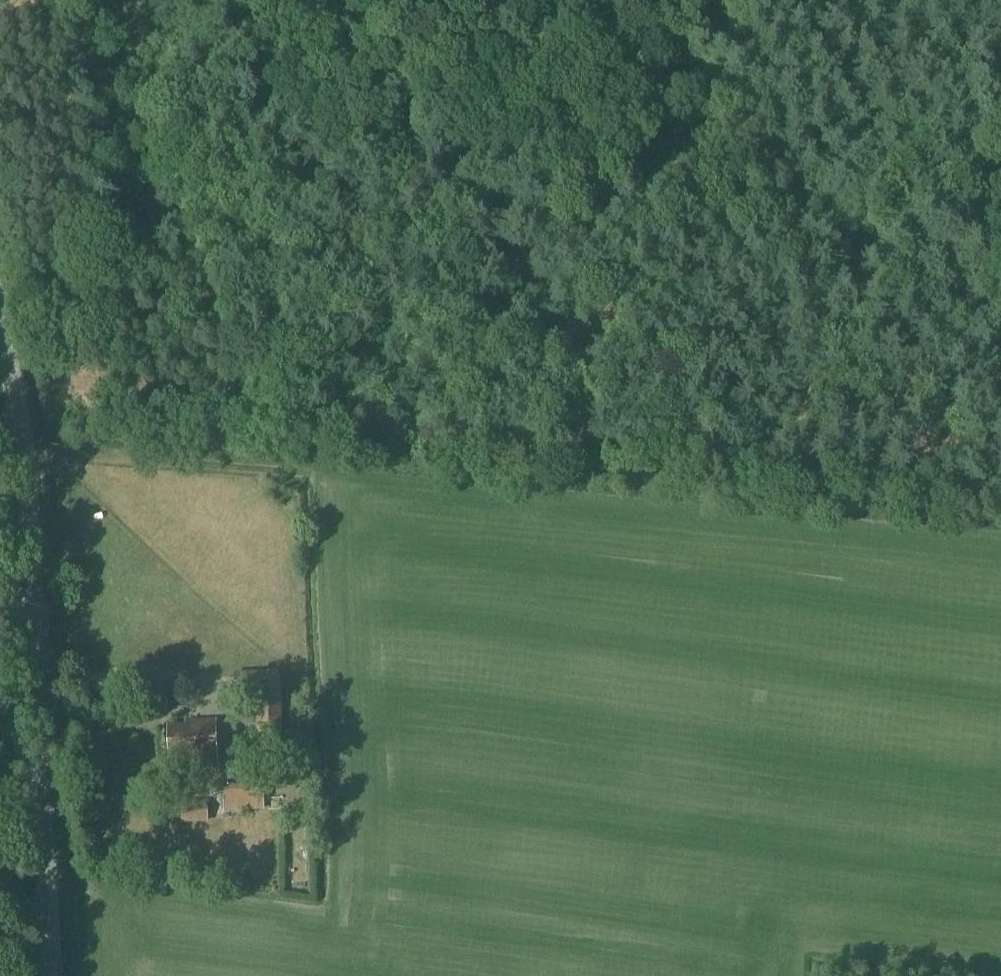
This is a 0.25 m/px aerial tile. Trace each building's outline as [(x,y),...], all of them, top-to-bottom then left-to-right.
[(280,672),(235,674),(237,704),(258,703),(260,736),(283,735),(280,672)] [(219,769),(217,719),(185,720),(186,726),(168,727),(169,765),(187,764),(187,770),(219,769)] [(223,813),(265,812),(264,783),(222,785),(223,813)] [(293,796),(275,796),(276,812),(294,811),(293,796)] [(181,824),(196,824),(208,824),(208,800),(181,801),(181,824)]
